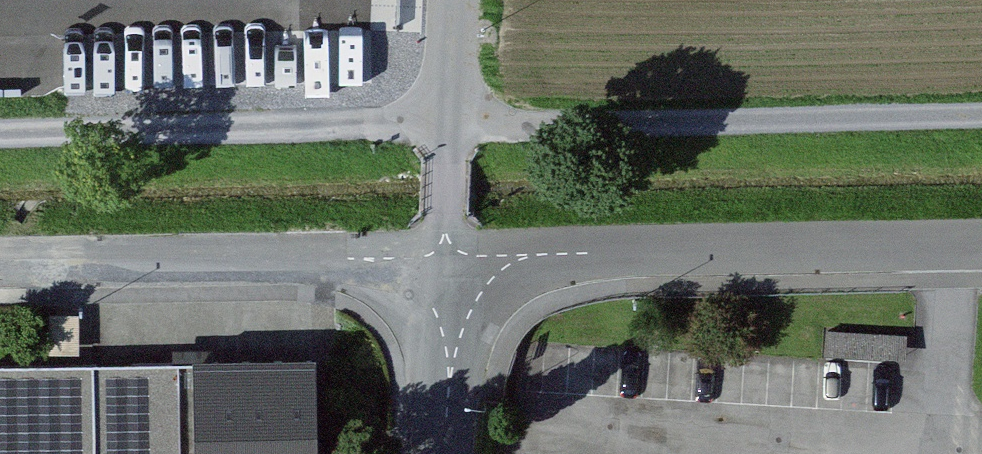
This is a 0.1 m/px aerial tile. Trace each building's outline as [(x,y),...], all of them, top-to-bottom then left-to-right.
[(0,371),(0,453),(318,453),(317,360),(0,371)]
